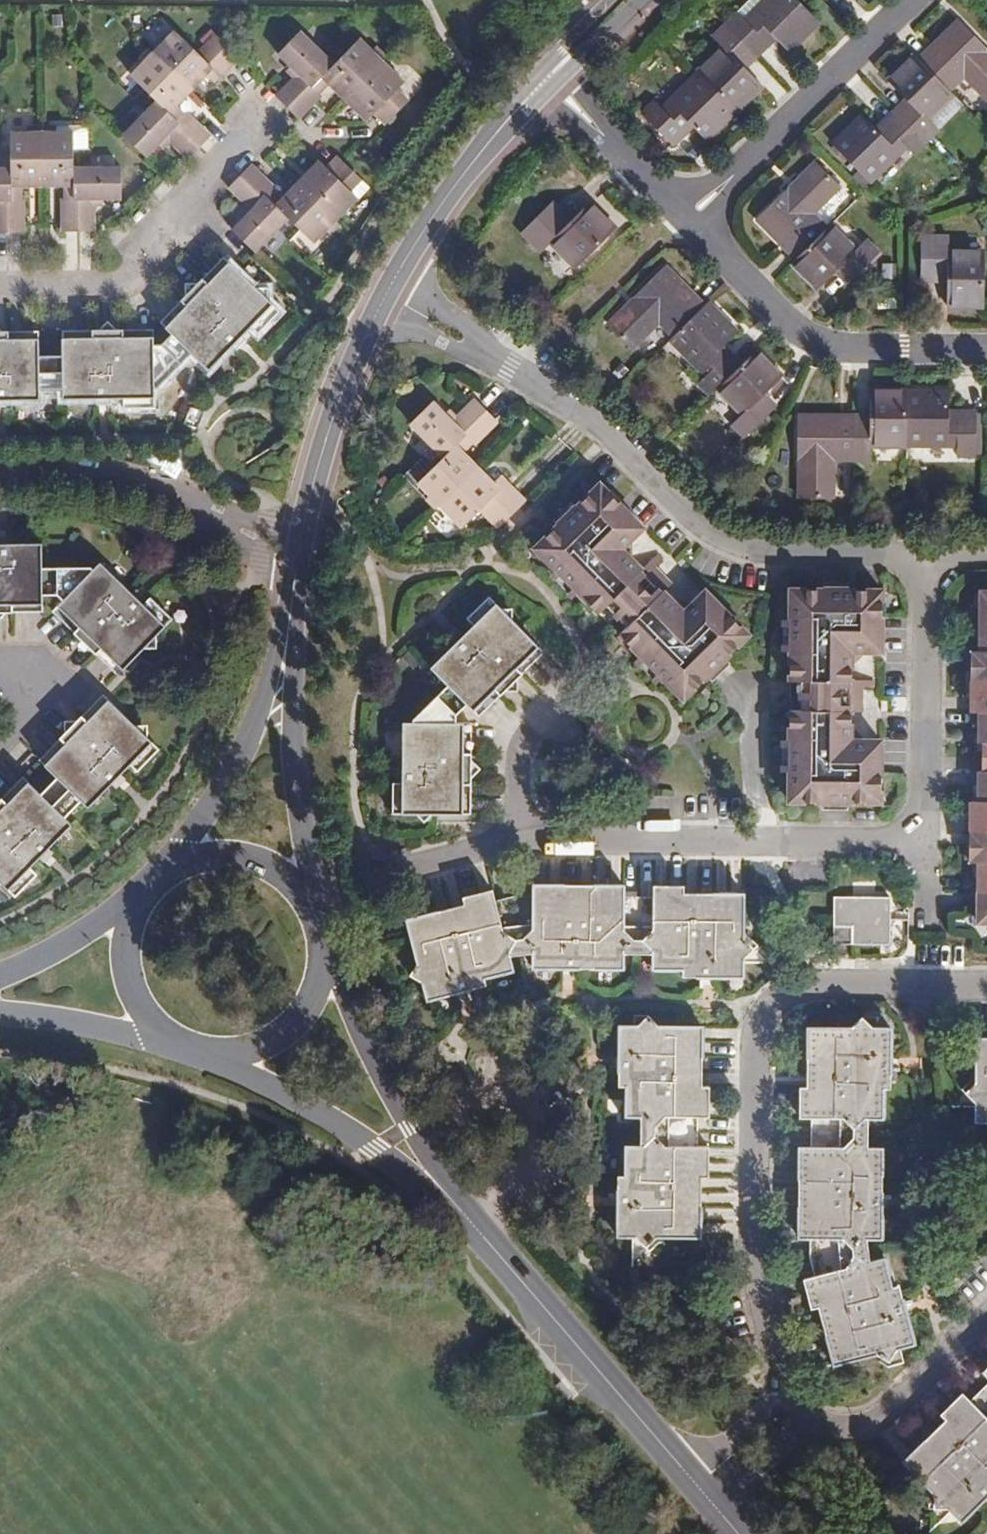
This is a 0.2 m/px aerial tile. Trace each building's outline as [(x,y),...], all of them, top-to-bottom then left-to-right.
[(760,57),(772,45),(766,40),(771,34),(777,40),(790,51),(819,22),(797,0),(764,0),(746,17),(738,10),(726,22),(753,50),(760,57)] [(921,58),(952,89),(953,91),(966,77),(986,97),(986,48),(959,20),(921,58)] [(698,70),(738,111),(765,84),(749,68),(742,61),(753,50),(726,22),(714,34),(723,45),(698,70)] [(386,57),(382,61),(374,54),(377,50),(374,47),(378,42),(364,29),(333,61),(296,28),(276,51),(288,62),(297,69),(291,75),(273,95),(299,119),(327,91),(327,88),(332,83),(338,88),(341,85),(347,90),(343,94),(351,101),(355,97),(359,101),(356,105),(372,119),(379,112),(389,122),(414,97),(404,87),(393,77),(400,69),(386,57)] [(174,29),(168,36),(175,43),(182,36),(174,29)] [(180,98),(185,92),(190,96),(194,91),(199,86),(195,82),(200,77),(203,81),(209,75),(213,79),(239,52),(217,30),(198,50),(182,36),(175,43),(168,36),(154,51),(157,54),(147,65),(144,63),(133,74),(156,97),(123,131),(145,153),(157,140),(164,133),(170,139),(189,158),(213,133),(189,109),(186,111),(180,105),(184,101),(180,98)] [(766,40),(772,45),(777,40),(771,34),(766,40)] [(386,57),(390,53),(378,42),(374,47),(377,50),(374,54),(382,61),(386,57)] [(154,51),(150,48),(140,59),(144,63),(147,65),(157,54),(154,51)] [(749,68),(760,57),(753,50),(742,61),(749,68)] [(921,58),(917,54),(891,80),(907,96),(914,102),(902,114),(929,142),(942,129),(933,119),(957,96),(956,94),(953,91),(952,89),(921,58)] [(297,69),(288,62),(284,67),(291,75),(297,69)] [(411,79),(400,69),(393,77),(404,87),(411,79)] [(709,140),(738,111),(698,70),(662,104),(655,97),(642,110),(674,141),(686,130),(682,126),(688,119),(693,124),(709,140)] [(195,82),(199,86),(203,81),(200,77),(195,82)] [(338,88),(343,94),(347,90),(341,85),(338,88)] [(184,101),(190,96),(185,92),(180,98),(184,101)] [(907,96),(897,109),(902,114),(914,102),(907,96)] [(902,114),(897,109),(885,120),(890,124),(883,132),(878,127),(864,114),(842,136),(882,174),(910,147),(917,154),(929,142),(902,114)] [(686,130),(693,124),(688,119),(682,126),(686,130)] [(890,124),(885,120),(878,127),(883,132),(890,124)] [(57,121),(29,123),(29,127),(33,127),(33,132),(42,132),(54,131),(54,128),(58,128),(57,121)] [(28,193),(26,193),(25,184),(32,184),(33,178),(40,178),(40,184),(43,184),(42,132),(33,132),(33,127),(29,127),(12,127),(14,167),(0,167),(0,231),(29,230),(28,193)] [(77,149),(76,127),(58,128),(54,128),(54,131),(42,132),(43,184),(50,184),(49,177),(58,177),(59,184),(65,184),(65,195),(62,195),(62,230),(96,230),(96,204),(96,196),(111,195),(125,195),(126,167),(75,167),(75,149),(77,149)] [(164,146),(170,139),(164,133),(157,140),(164,146)] [(299,224),(315,239),(325,228),(324,222),(330,215),(334,218),(367,182),(336,153),(327,165),(318,157),(305,171),(309,175),(304,181),(299,177),(292,185),(296,189),(291,194),(287,190),(281,196),(273,188),(277,184),(251,160),(229,184),(244,200),(252,207),(245,215),(234,226),(254,248),(288,214),(299,224)] [(758,215),(798,255),(829,223),(817,210),(842,184),(815,158),(758,215)] [(309,175),(305,171),(299,177),(304,181),(309,175)] [(296,189),(292,185),(287,190),(291,194),(296,189)] [(96,196),(96,204),(111,204),(111,195),(96,196)] [(590,196),(570,215),(566,219),(549,202),(522,226),(534,238),(540,245),(543,248),(553,240),(576,262),(616,223),(590,196)] [(566,219),(570,215),(553,198),(549,202),(566,219)] [(252,207),(244,200),(238,207),(245,215),(252,207)] [(339,223),(334,218),(330,215),(324,222),(325,228),(330,233),(339,223)] [(798,255),(794,258),(820,284),(837,267),(841,262),(854,273),(881,246),(867,232),(858,241),(834,218),(829,223),(798,255)] [(289,236),(309,255),(319,244),(315,239),(299,224),(289,236)] [(950,276),(949,302),(986,303),(986,245),(953,244),(952,231),(925,231),(925,270),(950,271),(950,276)] [(536,251),(540,245),(534,238),(529,244),(536,251)] [(265,311),(272,318),(283,306),(226,252),(161,322),(173,333),(165,342),(155,342),(155,325),(62,327),(63,353),(42,353),(41,327),(0,328),(0,397),(42,396),(42,385),(63,385),(64,395),(126,393),(148,393),(149,403),(156,403),(156,382),(163,382),(192,351),(210,368),(253,323),(265,311)] [(841,262),(837,267),(849,279),(854,273),(841,262)] [(672,335),(704,303),(666,265),(607,322),(632,347),(659,321),(672,335)] [(895,289),(878,289),(878,299),(895,299),(895,289)] [(696,381),(709,394),(717,387),(741,363),(743,361),(730,349),(725,355),(718,349),(724,343),(738,328),(709,298),(708,300),(704,303),(672,335),(668,340),(702,375),(696,381)] [(261,330),(272,318),(265,311),(253,323),(261,330)] [(725,355),(730,349),(724,343),(718,349),(725,355)] [(783,373),(757,347),(743,361),(741,363),(717,387),(742,412),(733,421),(745,433),(773,405),(762,394),(766,390),(783,373)] [(876,445),(907,445),(908,388),(873,388),(873,413),(873,418),(856,418),(856,459),(876,459),(876,445)] [(908,388),(907,445),(923,445),(949,445),(959,445),(959,453),(977,453),(978,408),(962,408),(962,415),(950,415),(950,408),(951,389),(908,388)] [(777,401),(766,390),(762,394),(773,405),(777,401)] [(500,470),(495,477),(479,461),(465,446),(474,437),(476,439),(499,416),(474,391),(457,409),(453,414),(443,405),(431,394),(409,417),(445,452),(432,462),(420,474),(442,497),(453,510),(451,512),(462,523),(484,502),(491,509),(489,511),(499,521),(528,493),(519,485),(517,487),(500,470)] [(148,393),(126,393),(126,404),(149,403),(148,393)] [(453,414),(457,409),(448,401),(443,405),(453,414)] [(838,459),(856,459),(856,418),(856,413),(801,412),(801,493),(837,493),(838,459)] [(387,485),(398,496),(415,480),(437,502),(442,497),(420,474),(432,462),(421,450),(387,485)] [(640,566),(634,559),(626,551),(626,529),(635,519),(590,474),(526,540),(590,606),(599,598),(607,591),(624,609),(617,616),(609,624),(677,692),(712,657),(743,626),(697,581),(687,591),(666,591),(656,582),(663,574),(647,558),(640,566)] [(142,649),(176,617),(165,608),(160,613),(146,600),(138,592),(104,558),(97,566),(92,562),(48,561),(47,537),(3,537),(0,537),(0,607),(48,606),(48,598),(53,597),(58,602),(54,607),(120,670),(142,649)] [(650,543),(634,559),(640,566),(647,558),(656,550),(650,543)] [(782,586),(781,586),(781,672),(792,673),(802,673),(803,716),(792,716),(780,716),(780,794),(874,793),(874,730),(858,730),(845,717),(845,708),(855,707),(856,675),(845,675),(845,664),(845,655),(856,644),(876,644),(875,580),(789,580),(786,583),(782,586)] [(981,586),(981,615),(981,645),(972,645),(972,704),(981,705),(980,734),(986,735),(986,764),(981,765),(981,795),(972,795),(972,854),(980,854),(979,916),(986,916),(986,586),(981,586)] [(401,717),(402,780),(402,801),(393,802),(393,812),(472,811),(469,716),(458,716),(458,708),(466,697),(477,706),(537,638),(481,587),(473,595),(479,600),(467,614),(427,660),(444,676),(409,717),(401,717)] [(607,591),(599,598),(617,616),(624,609),(607,591)] [(160,613),(165,608),(152,594),(146,600),(160,613)] [(479,600),(473,595),(461,608),(467,614),(479,600)] [(868,664),(845,664),(845,675),(856,675),(868,675),(868,664)] [(802,673),(792,673),(792,697),(792,716),(803,716),(802,673)] [(130,715),(106,691),(103,691),(40,755),(55,772),(41,786),(25,771),(0,796),(0,873),(2,875),(15,889),(23,880),(17,875),(32,860),(43,848),(72,817),(66,811),(80,797),(87,803),(116,773),(129,760),(145,744),(153,751),(161,743),(130,715)] [(137,768),(153,751),(145,744),(129,760),(137,768)] [(392,781),(393,802),(402,801),(402,780),(392,781)] [(38,865),(32,860),(17,875),(23,880),(38,865)] [(425,984),(428,998),(484,982),(484,976),(511,968),(510,958),(520,955),(530,956),(530,967),(624,966),(625,955),(650,955),(650,967),(685,968),(685,977),(744,977),(745,953),(755,946),(744,937),(744,893),(685,892),(684,883),(651,883),(651,895),(624,895),(623,883),(532,883),(531,894),(511,894),(495,898),(490,886),(460,895),(461,901),(406,918),(419,964),(410,975),(425,984)] [(890,893),(834,894),(834,943),(883,943),(883,937),(890,937),(890,893)] [(817,1305),(833,1362),(877,1351),(888,1360),(899,1344),(915,1340),(899,1284),(892,1284),(884,1256),(872,1258),(868,1248),(868,1237),(884,1236),(885,1144),(872,1144),(872,1118),(885,1119),(886,1086),(893,1086),(893,1025),(871,1025),(863,1017),(852,1025),(808,1025),(808,1084),(801,1084),(801,1117),(811,1118),(811,1142),(800,1143),(800,1236),(811,1236),(810,1255),(815,1274),(803,1277),(811,1307),(817,1305)] [(658,1236),(702,1236),(703,1178),(709,1177),(709,1144),(698,1144),(698,1119),(709,1119),(709,1086),(704,1086),(703,1027),(657,1027),(648,1018),(639,1026),(619,1026),(618,1089),(627,1089),(627,1118),(642,1118),(641,1144),(627,1143),(626,1175),(619,1175),(618,1236),(634,1236),(644,1249),(658,1236)] [(978,1033),(977,1049),(977,1083),(967,1090),(977,1102),(977,1118),(986,1118),(986,1033),(978,1033)] [(902,1457),(912,1467),(933,1489),(933,1503),(948,1505),(960,1517),(986,1491),(986,1379),(970,1395),(963,1388),(940,1410),(945,1415),(902,1457)]
